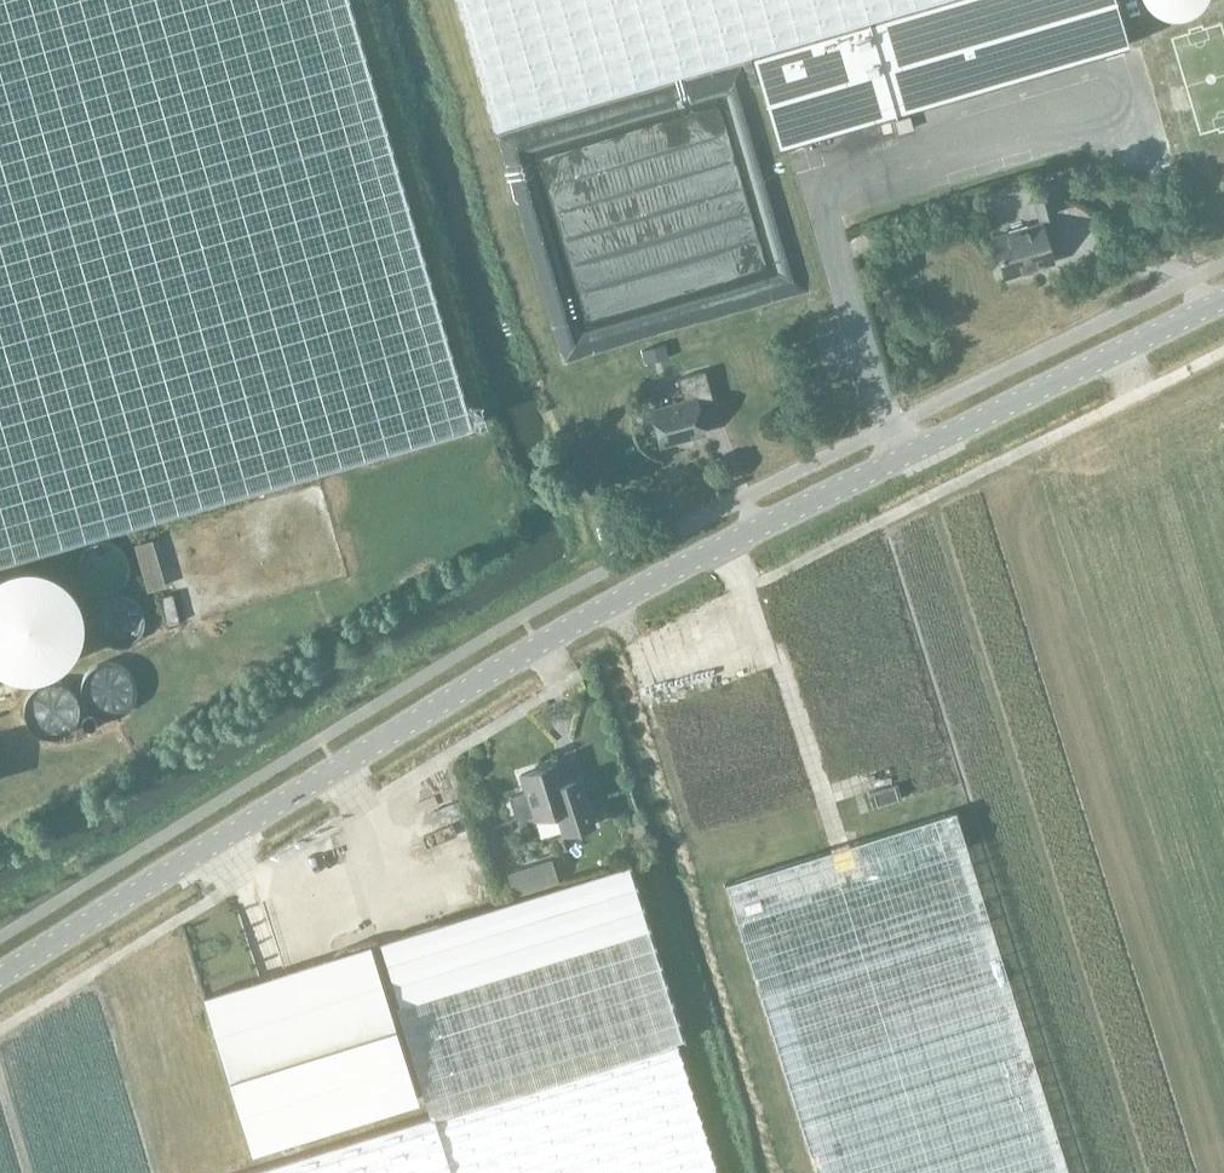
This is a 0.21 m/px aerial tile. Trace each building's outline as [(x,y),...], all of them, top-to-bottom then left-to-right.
[(470,425),(347,0),(0,0),(0,561),(470,425)] [(494,126),(758,49),(786,143),(1128,43),(1116,0),(457,0),(494,126)] [(1047,184),(1031,189),(1039,218),(1056,213),(1047,184)] [(1004,276),(1029,268),(1053,261),(1041,222),(992,237),(1004,276)] [(660,444),(704,432),(697,405),(713,401),(705,371),(678,378),(684,401),(651,409),(660,444)] [(10,673),(88,665),(86,639),(98,637),(96,619),(83,620),(84,626),(54,628),(55,631),(19,634),(21,645),(7,646),(10,673)] [(520,774),(525,790),(508,795),(515,819),(533,813),(534,818),(560,810),(567,832),(594,824),(585,795),(569,800),(557,762),(520,774)] [(724,883),(815,1172),(1069,1172),(955,811),(724,883)] [(241,1172),(717,1172),(621,866),(378,941),(393,987),(432,1114),(241,1172)] [(295,1001),(213,1026),(251,1151),(418,1100),(383,989),(393,987),(378,941),(378,939),(377,939),(376,939),(375,939),(374,939),(373,939),(372,939),(372,940),(371,940),(370,940),(369,940),(368,940),(367,940),(366,940),(365,940),(365,941),(364,941),(363,941),(362,941),(361,941),(347,946),(346,946),(345,946),(345,947),(344,947),(343,947),(342,948),(341,948),(340,949),(339,949),(339,950),(338,950),(337,950),(337,951),(336,951),(335,951),(335,952),(334,952),(334,953),(333,953),(333,956),(286,971),(295,1001)]
